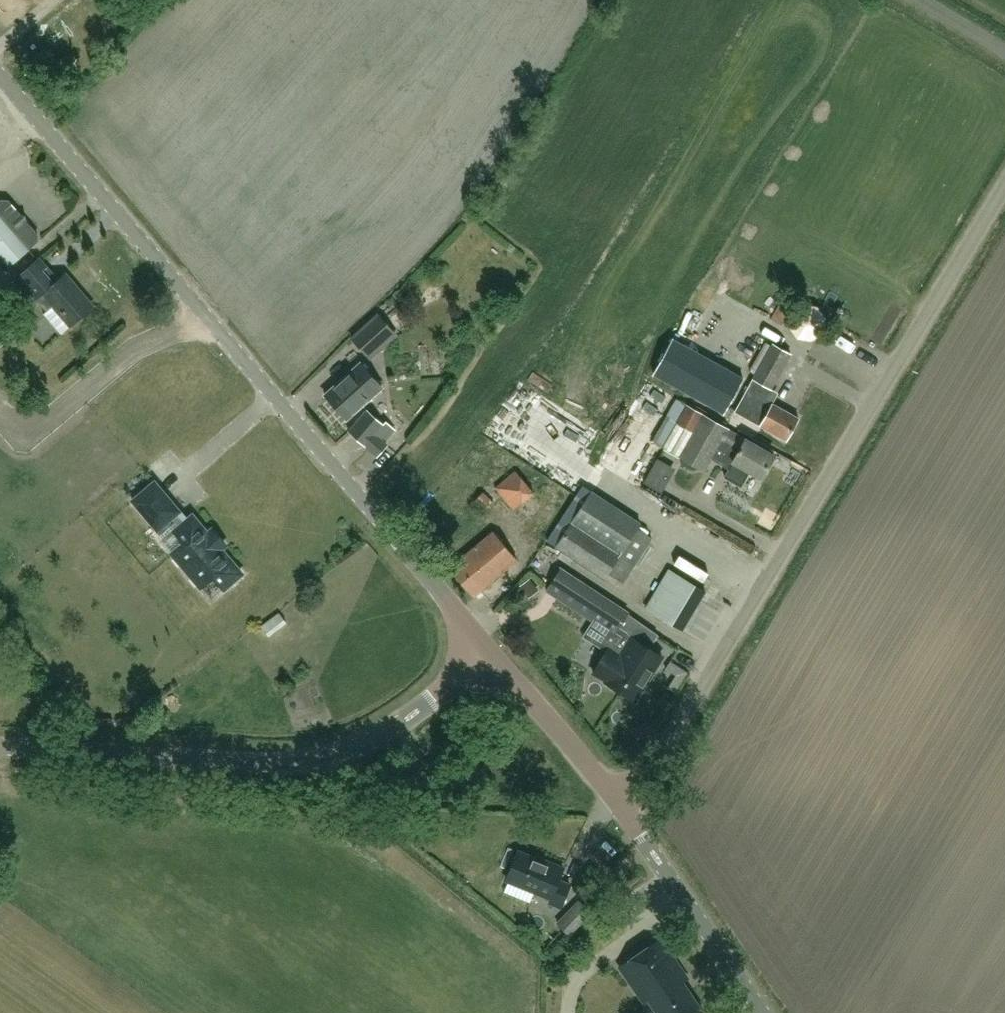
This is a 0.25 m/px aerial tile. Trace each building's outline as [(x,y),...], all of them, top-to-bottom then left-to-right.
[(16,275),(36,258),(28,249),(37,242),(37,235),(8,201),(1,200),(0,201),(0,256),(16,275)] [(37,259),(36,258),(16,275),(18,277),(17,278),(46,312),(43,315),(61,335),(93,307),(65,275),(54,285),(42,271),(46,267),(38,258),(37,259)] [(28,297),(14,281),(0,294),(0,296),(13,310),(28,297)] [(403,331),(412,323),(397,304),(388,311),(403,331)] [(787,329),(795,315),(779,305),(770,319),(787,329)] [(368,357),(369,356),(395,333),(379,315),(352,339),(368,357)] [(653,374),(723,413),(743,377),(673,339),(653,374)] [(771,389),(790,354),(772,344),(753,379),(771,389)] [(811,380),(819,377),(809,355),(801,359),(811,380)] [(347,419),(382,388),(360,364),(326,395),(347,419)] [(621,452),(638,462),(676,397),(660,387),(621,452)] [(787,439),(799,417),(747,389),(735,411),(787,439)] [(663,447),(680,456),(703,414),(687,405),(663,446),(663,447)] [(383,425),(367,411),(348,432),(365,447),(365,446),(377,457),(386,446),(383,443),(394,431),(386,423),(383,425)] [(775,455),(746,438),(703,414),(680,456),(684,459),(681,463),(692,469),(694,465),(704,470),(713,455),(725,462),(728,458),(734,461),(725,477),(741,486),(750,471),(762,477),(775,455)] [(657,460),(646,479),(644,483),(659,491),(672,468),(657,460)] [(514,510),(535,492),(515,470),(495,488),(514,510)] [(179,511),(155,482),(133,501),(158,529),(168,521),(175,530),(174,531),(185,543),(172,553),(201,587),(213,577),(224,589),(242,574),(192,515),(185,522),(177,513),(179,511)] [(641,523),(593,491),(557,547),(605,578),(613,566),(628,576),(652,538),(637,528),(641,523)] [(476,499),(487,510),(495,503),(483,492),(476,499)] [(554,531),(570,502),(561,497),(546,527),(554,531)] [(474,596),(517,560),(494,531),(450,567),(474,596)] [(630,677),(621,691),(636,700),(653,671),(656,671),(660,664),(659,661),(663,656),(649,647),(650,646),(643,638),(640,636),(646,626),(627,613),(628,611),(560,569),(545,592),(602,627),(605,621),(630,636),(625,645),(630,648),(628,652),(635,656),(630,663),(633,665),(627,675),(630,677)] [(705,591),(669,570),(646,608),(682,630),(705,591)] [(281,612),(267,630),(274,635),(288,617),(281,612)] [(608,648),(593,672),(607,680),(606,682),(621,691),(630,677),(627,675),(633,665),(630,663),(635,656),(628,652),(630,648),(625,645),(630,636),(605,621),(602,627),(592,642),(601,647),(602,645),(608,648)] [(561,905),(570,883),(558,879),(563,867),(542,859),(542,860),(517,850),(506,879),(551,897),(549,901),(561,905)] [(593,900),(602,890),(589,879),(580,889),(593,900)] [(568,935),(590,912),(579,902),(557,924),(568,935)] [(623,965),(655,1012),(705,1012),(684,982),(689,979),(662,939),(623,965)]
